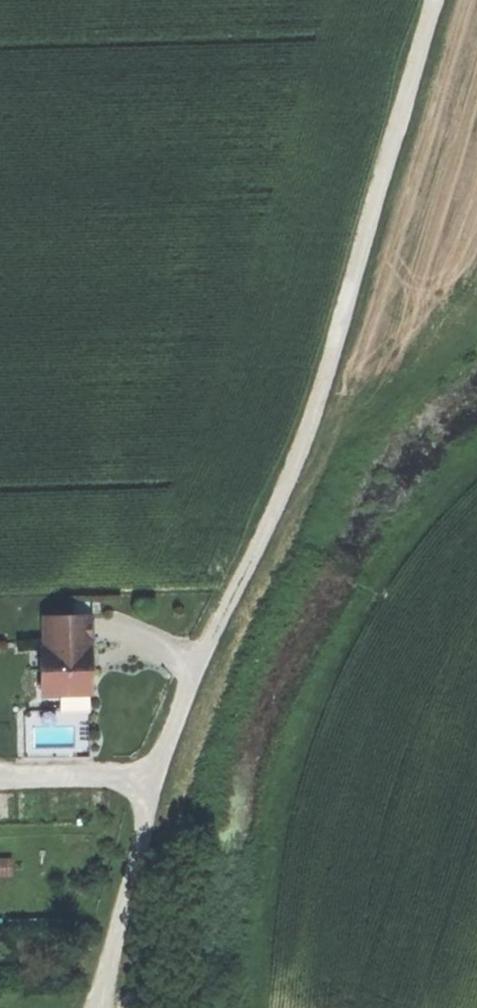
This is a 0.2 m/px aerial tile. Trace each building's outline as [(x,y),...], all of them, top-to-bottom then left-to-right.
[(43,693),(93,692),(92,615),(47,616),(46,648),(31,648),(31,668),(42,669),(43,693)]
